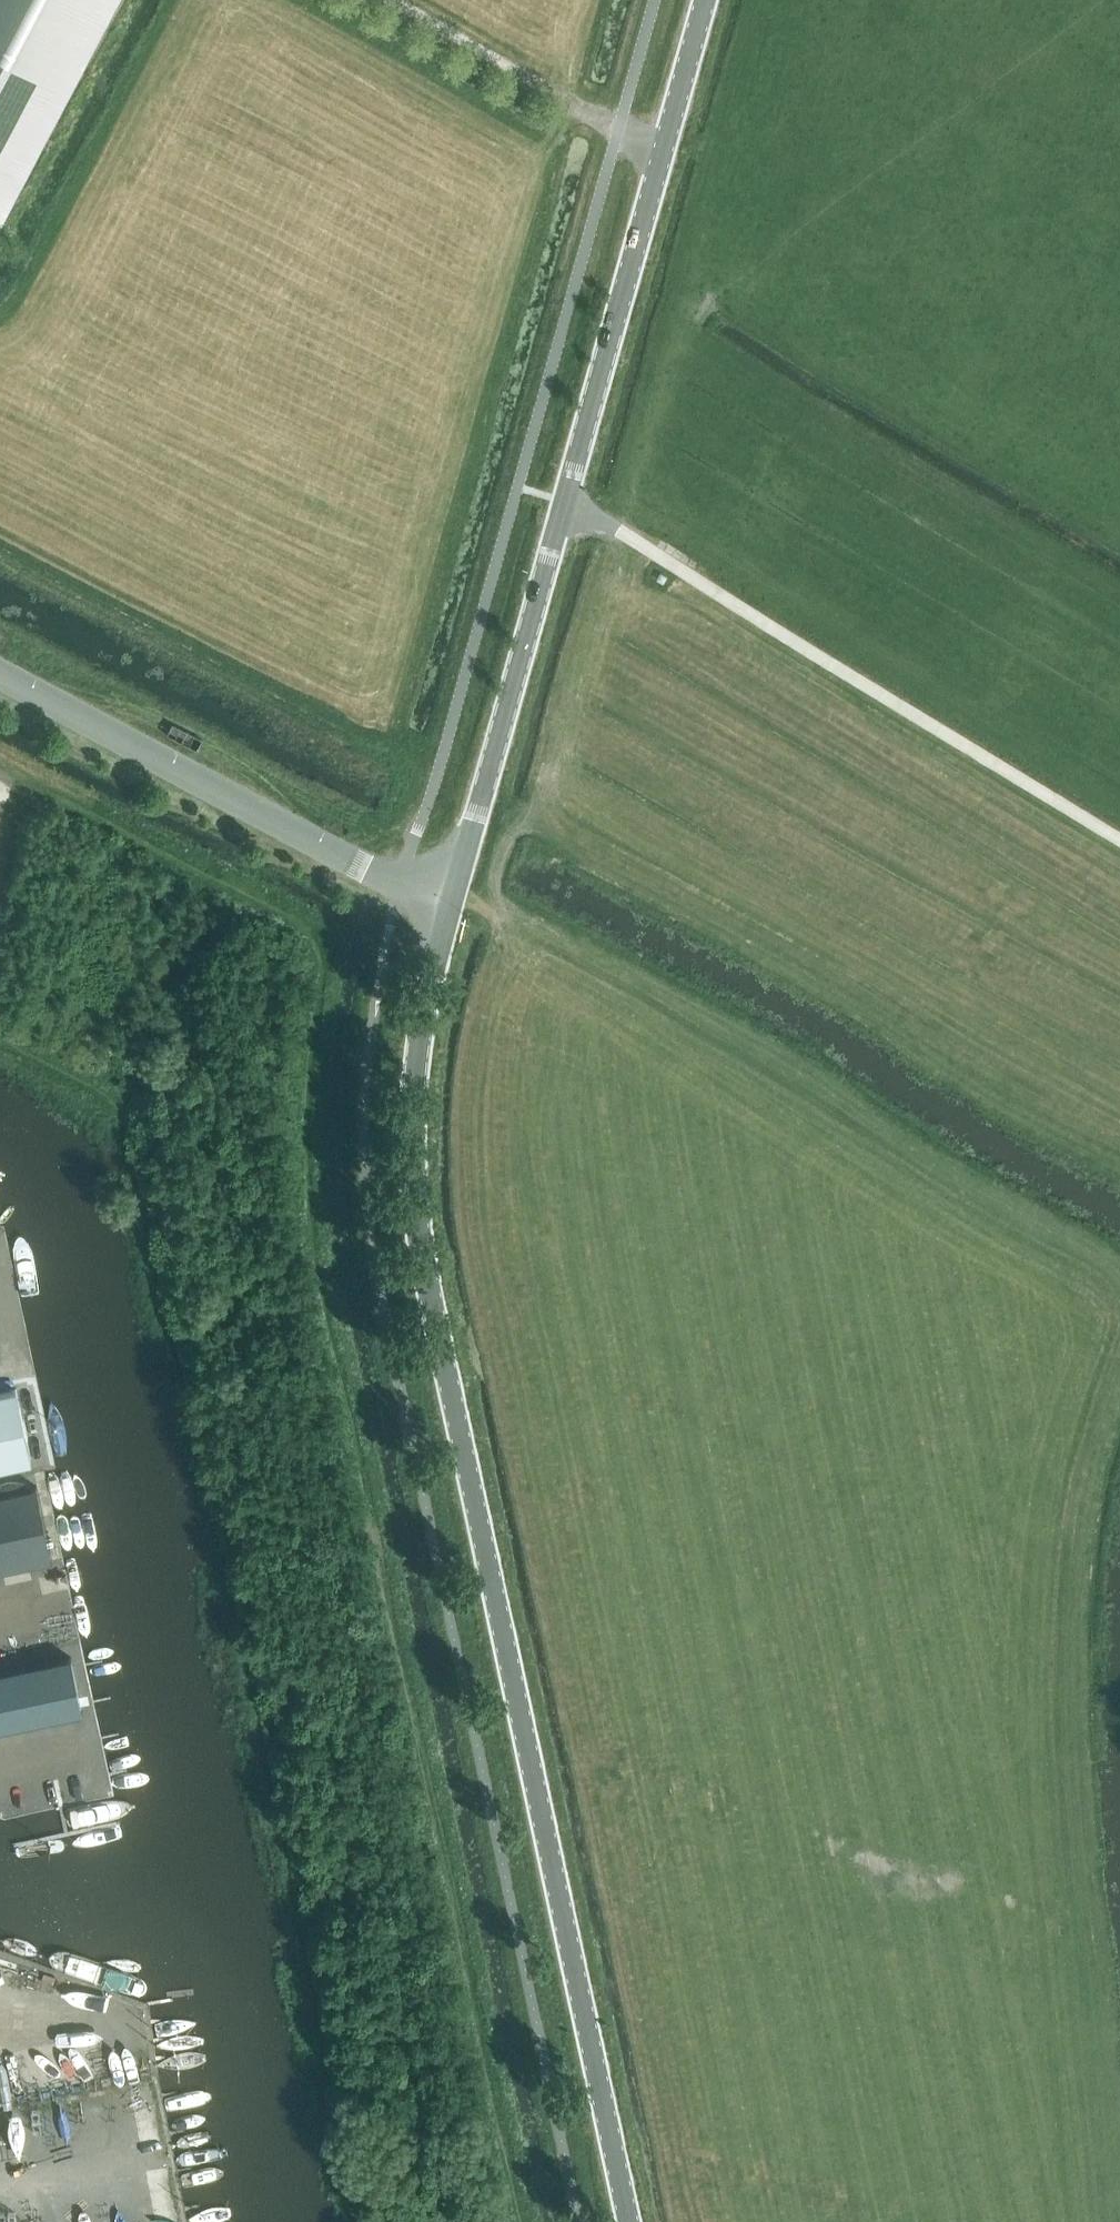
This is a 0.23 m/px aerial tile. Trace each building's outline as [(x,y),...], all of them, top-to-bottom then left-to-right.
[(9,177),(15,180),(110,0),(0,0),(0,194),(9,177)] [(663,582),(666,576),(660,573),(657,578),(663,582)] [(0,820),(0,881),(25,834),(0,820)] [(0,1391),(0,1466),(31,1459),(15,1388),(0,1391)] [(52,1557),(36,1486),(0,1493),(0,1568),(52,1557)] [(83,1711),(71,1656),(49,1661),(61,1716),(83,1711)] [(61,1716),(49,1661),(27,1666),(39,1720),(61,1716)] [(39,1720),(27,1666),(5,1670),(17,1725),(39,1720)] [(5,1670),(0,1671),(0,1728),(17,1725),(5,1670)]
